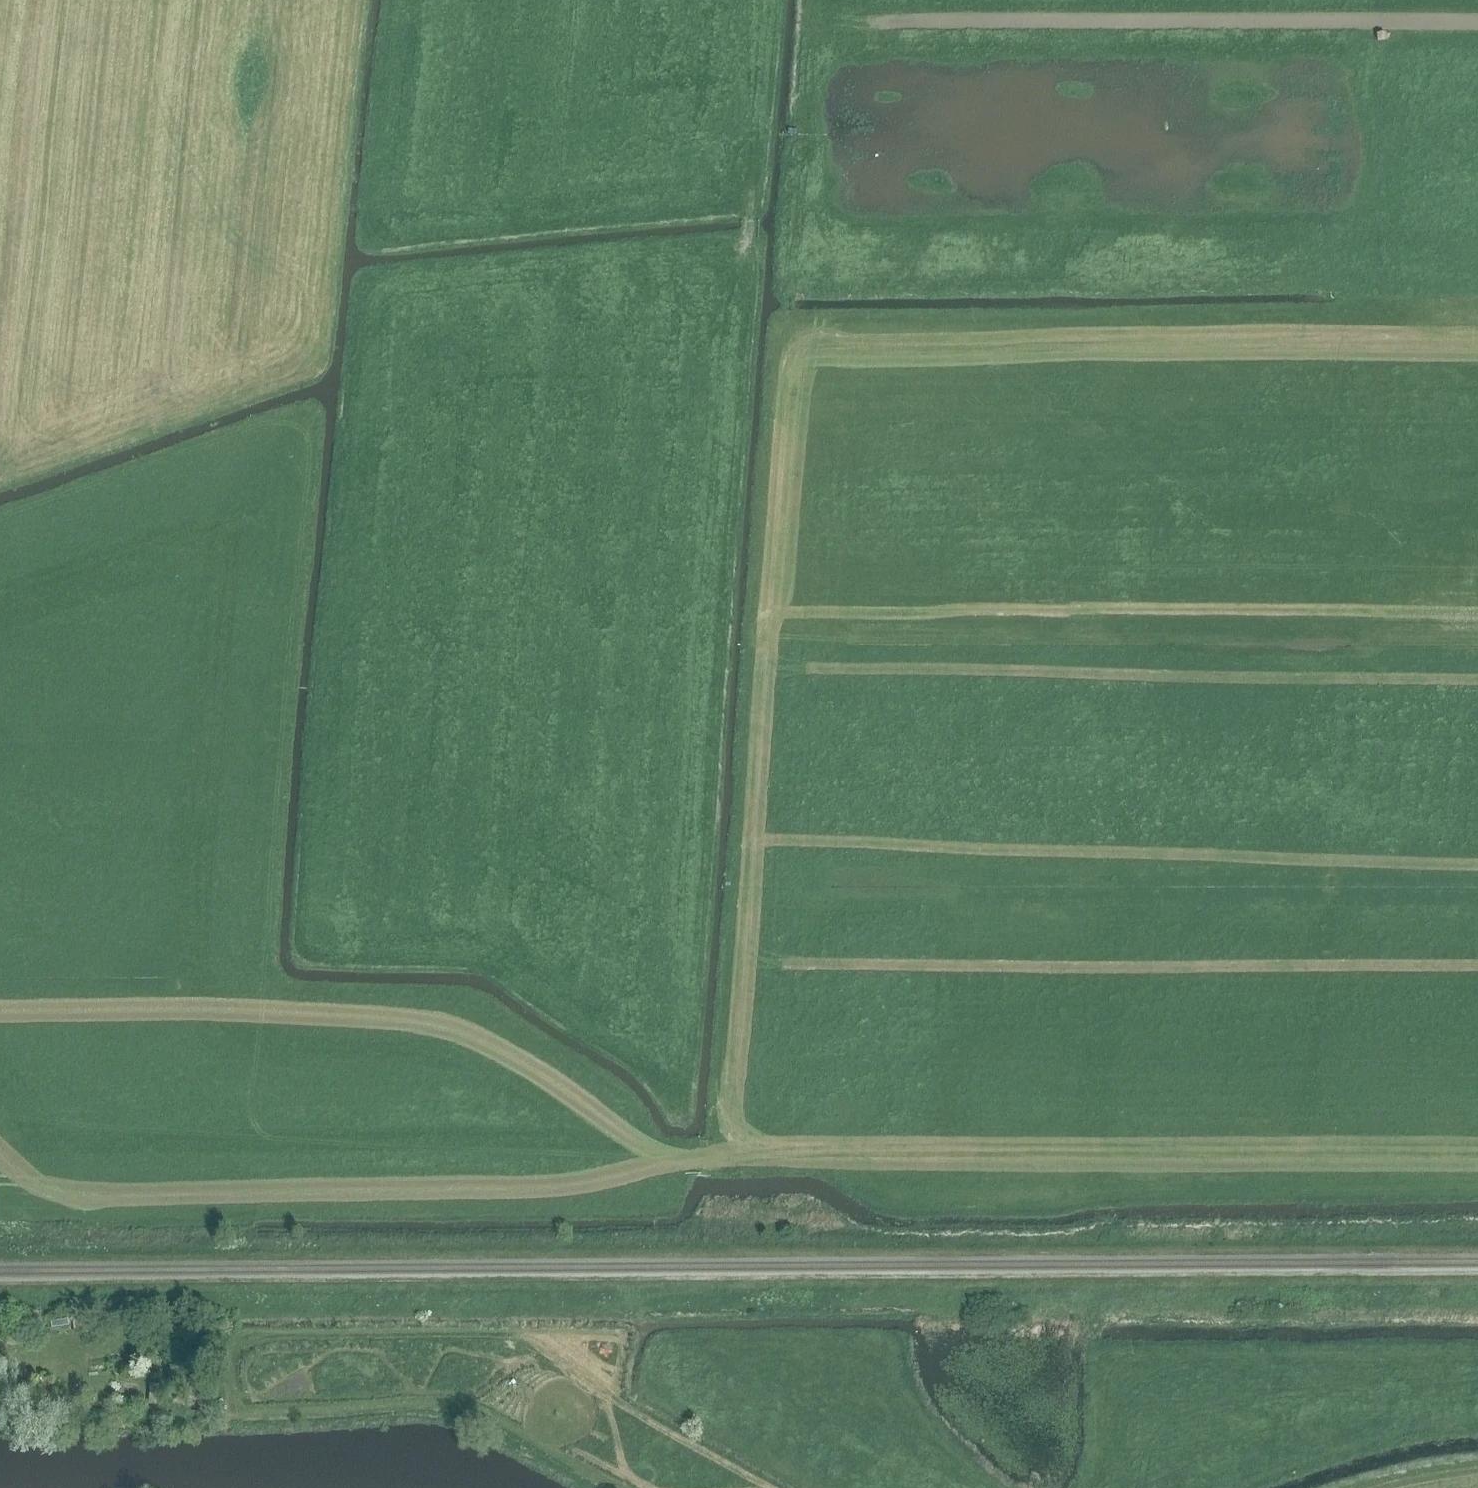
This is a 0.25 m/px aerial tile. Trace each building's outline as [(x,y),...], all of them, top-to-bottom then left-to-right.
[(20,1329),(6,1328),(5,1345),(19,1346),(20,1329)]
